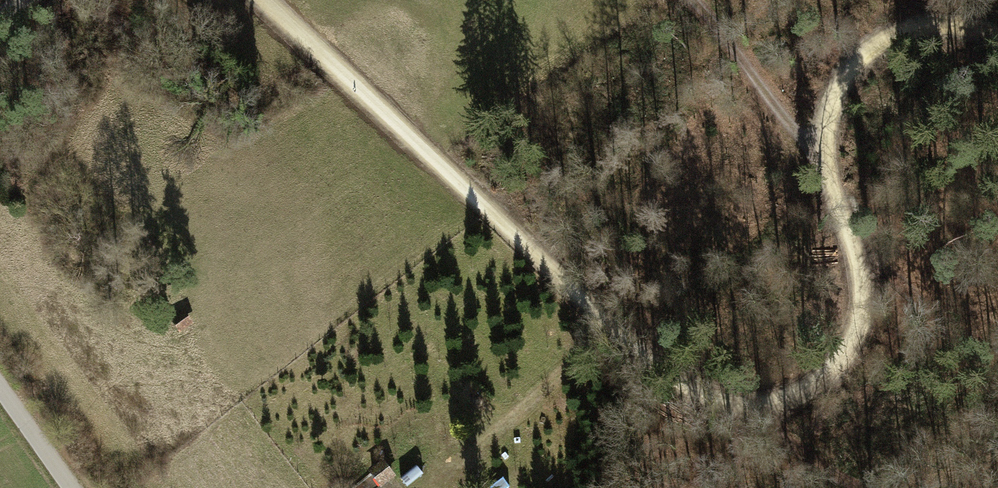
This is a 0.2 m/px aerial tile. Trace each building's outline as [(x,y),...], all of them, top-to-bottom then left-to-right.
[(171,319),(182,332),(197,321),(186,307),(171,319)] [(384,487),(396,470),(380,459),(368,476),(384,487)]
